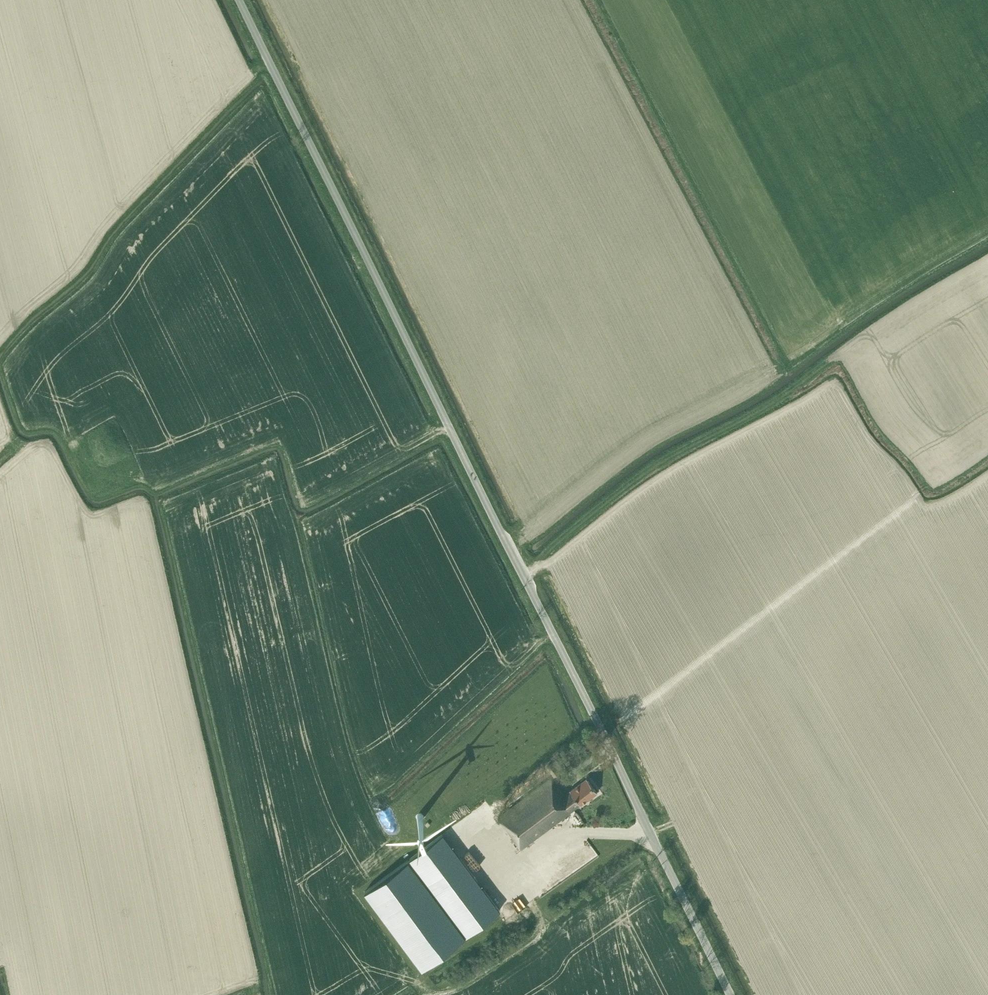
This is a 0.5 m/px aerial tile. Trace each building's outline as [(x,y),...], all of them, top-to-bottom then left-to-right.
[(552,763),(547,766),(554,776),(559,772),(552,763)] [(570,790),(564,795),(551,778),(498,817),(521,848),(580,804),(581,804),(597,792),(586,777),(570,790)] [(491,786),(481,794),(487,802),(498,794),(491,786)] [(585,853),(591,861),(601,853),(589,837),(584,841),(589,849),(585,853)] [(426,882),(466,936),(500,910),(460,857),(426,882)]
